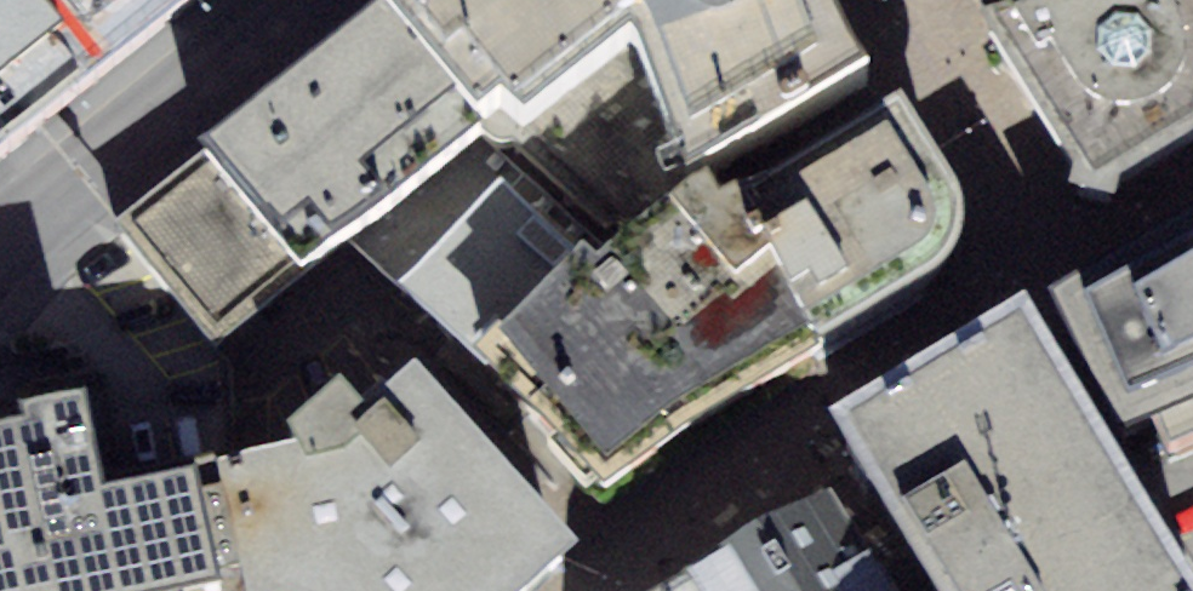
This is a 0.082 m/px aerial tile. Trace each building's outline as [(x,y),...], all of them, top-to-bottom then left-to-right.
[(4,167),(207,0),(0,0),(0,169),(4,167)] [(482,149),(505,132),(523,149),(644,52),(688,204),(701,196),(741,171),(865,93),(840,50),(822,0),(423,0),(383,33),(430,89),(482,149)] [(943,4),(960,13),(977,22),(1037,0),(941,0),(943,4)] [(978,47),(1073,201),(1068,220),(1114,231),(1121,209),(1192,164),(1192,0),(1139,0),(978,47)] [(482,149),(383,33),(174,194),(125,232),(218,357),(261,323),(305,288),(353,251),(482,149)] [(353,251),(476,392),(584,279),(599,292),(690,216),(710,206),(701,196),(688,204),(644,52),(523,149),(505,132),(482,149),(353,251)] [(584,279),(476,392),(606,526),(692,459),(781,406),(818,384),(907,329),(938,311),(954,294),(965,270),(964,244),(956,219),(902,138),(894,142),(731,234),(710,206),(690,216),(599,292),(584,279)] [(1045,322),(1122,463),(1132,458),(1158,446),(1171,470),(1192,460),(1192,239),(1045,322)] [(1025,340),(828,460),(852,501),(905,590),(1171,590),(1025,340)] [(220,522),(233,590),(568,590),(577,583),(412,405),(366,444),(344,419),(284,466),(292,483),(233,496),(216,499),(220,522)] [(0,463),(0,590),(233,590),(220,522),(199,527),(195,505),(106,523),(86,425),(19,440),(23,459),(0,463)] [(824,518),(701,590),(870,590),(824,518)]
